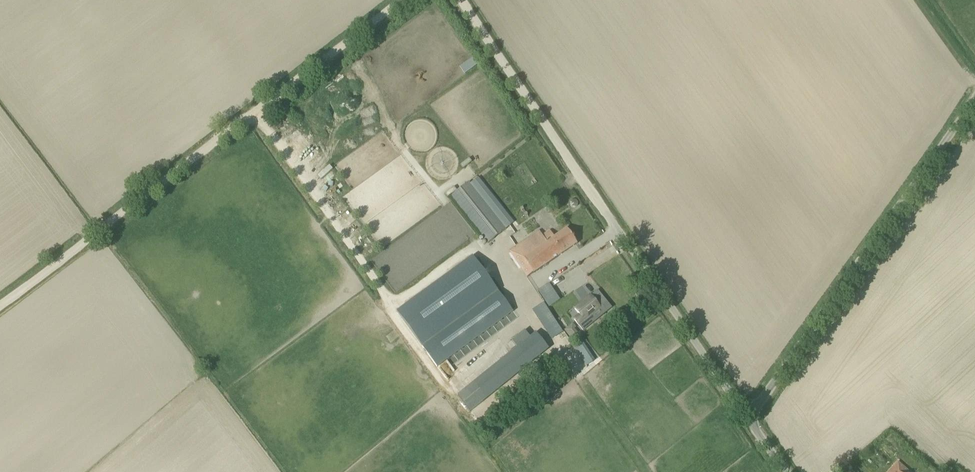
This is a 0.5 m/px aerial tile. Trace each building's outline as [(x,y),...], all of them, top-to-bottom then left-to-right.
[(289,141),(305,128),(299,122),(283,135),(289,141)] [(309,156),(301,161),(309,175),(329,163),(318,144),(306,151),(309,156)] [(478,177),(470,184),(506,229),(514,223),(478,177)] [(488,243),(506,229),(470,184),(469,182),(451,196),(488,243)] [(550,231),(542,236),(545,240),(547,239),(553,249),(558,256),(577,244),(572,236),(567,229),(555,237),(550,231)] [(513,255),(523,269),(528,277),(558,256),(553,249),(547,239),(545,240),(542,236),(540,232),(510,251),(513,255)] [(475,260),(397,315),(433,363),(511,307),(475,260)] [(574,320),(578,325),(600,307),(591,296),(575,309),(580,315),(574,320)] [(573,324),(565,330),(574,342),(582,335),(580,333),(578,334),(573,328),(575,327),(573,324)] [(512,341),(518,348),(474,383),(487,398),(549,348),(536,333),(531,337),(525,331),(512,341)] [(894,436),(888,442),(895,447),(900,441),(894,436)] [(898,462),(889,471),(909,471),(898,462)]
